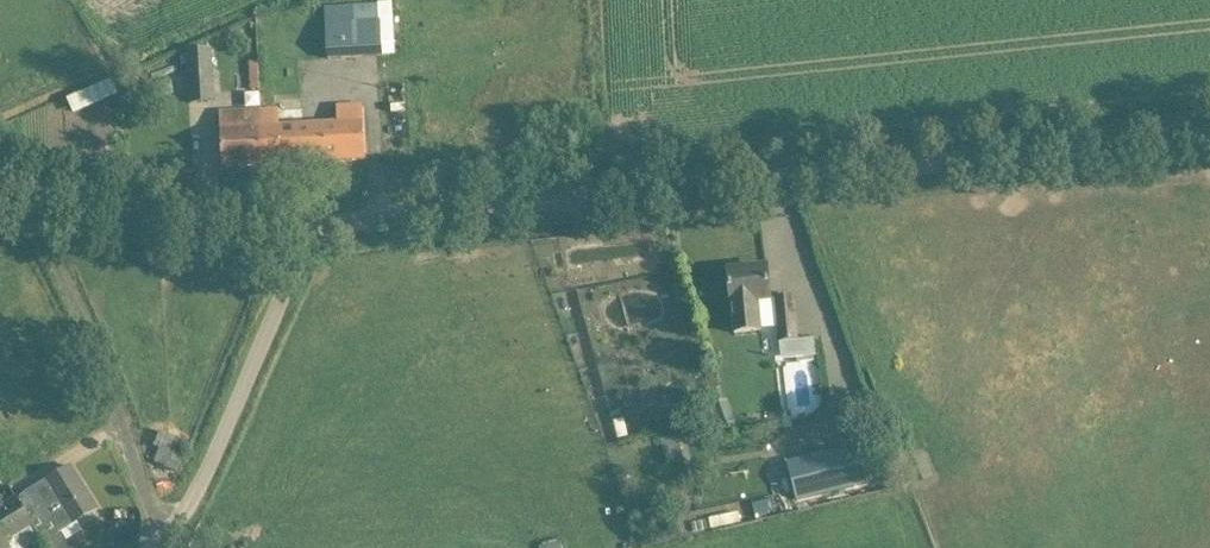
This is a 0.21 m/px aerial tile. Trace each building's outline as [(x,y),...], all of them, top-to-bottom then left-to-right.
[(355,22),(326,24),(328,59),(382,56),(380,21),(355,22)] [(210,50),(188,52),(191,102),(214,101),(210,50)] [(281,107),(259,108),(262,165),(365,160),(364,136),(362,104),(337,106),(338,120),(302,122),(282,123),(281,107)] [(223,167),(262,165),(259,108),(220,110),(223,167)] [(762,331),(760,315),(758,301),(771,299),(767,267),(728,271),(736,334),(762,331)] [(777,297),(778,312),(783,355),(813,352),(811,337),(798,339),(793,295),(777,297)] [(874,413),(853,419),(856,431),(877,425),(874,413)] [(161,449),(155,460),(156,462),(176,471),(188,447),(160,434),(154,446),(161,449)] [(677,434),(661,438),(667,463),(683,459),(677,434)] [(858,446),(788,463),(798,502),(868,485),(858,446)] [(16,500),(39,538),(46,547),(70,547),(60,531),(98,508),(72,466),(52,479),(16,500)] [(0,510),(0,537),(7,547),(22,547),(27,545),(39,538),(16,500),(4,507),(0,510)] [(122,519),(118,533),(134,537),(138,524),(122,519)]
